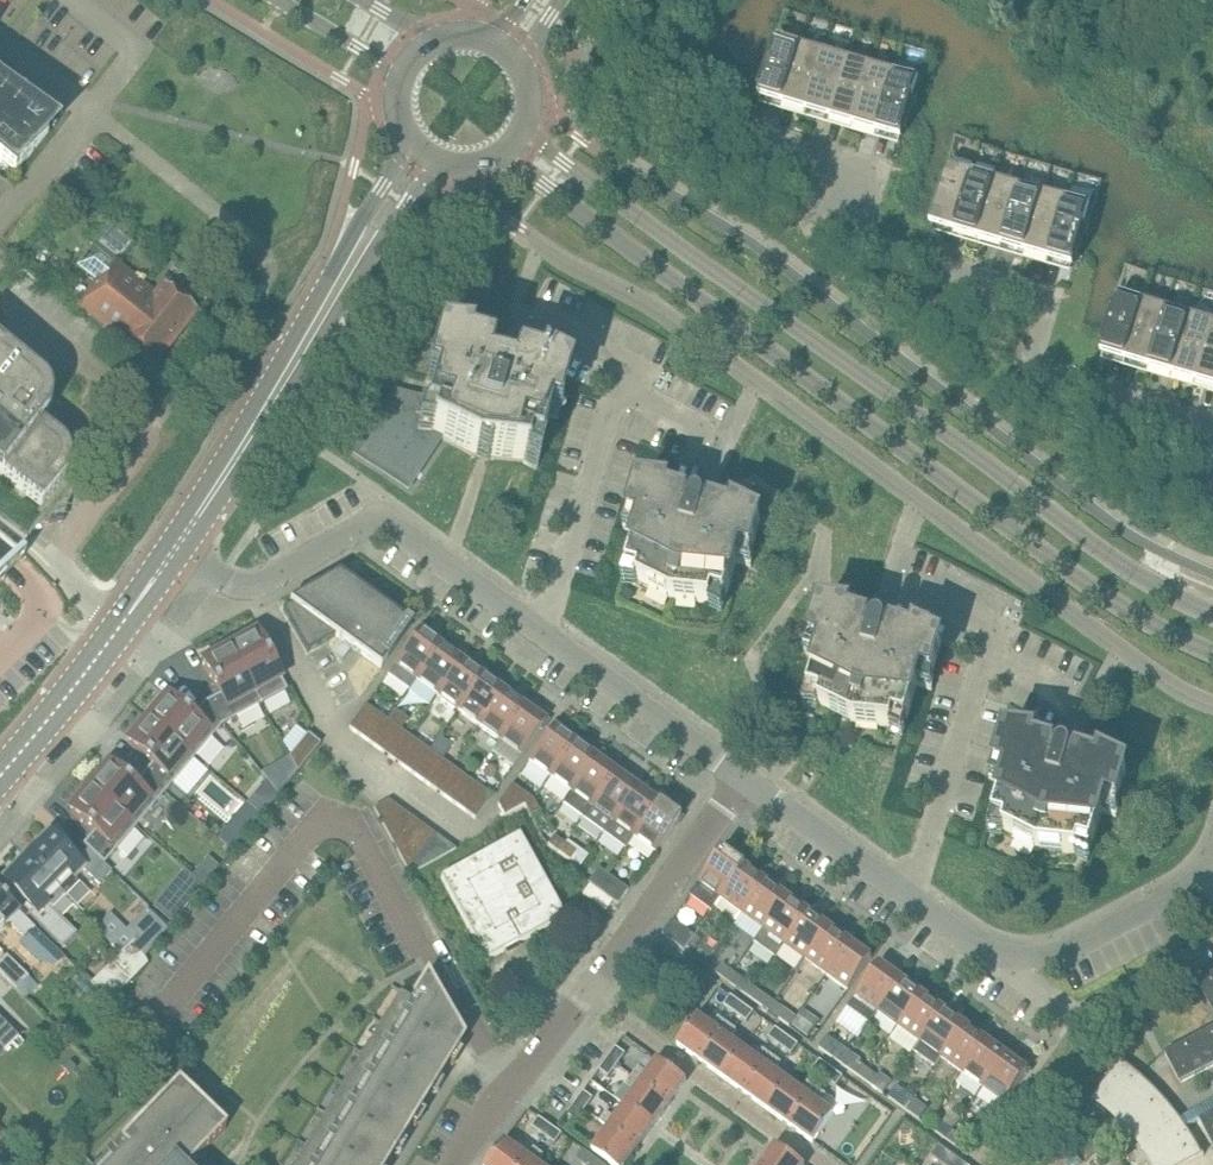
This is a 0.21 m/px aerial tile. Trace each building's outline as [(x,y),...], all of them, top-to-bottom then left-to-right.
[(760,96),(771,100),(774,92),(786,95),(801,48),(802,48),(807,33),(803,32),(799,48),(776,41),(760,96)] [(821,106),(834,109),(848,62),(850,62),(854,47),(850,46),(846,62),(824,56),(808,110),(818,114),(821,106)] [(802,49),(802,48),(801,48),(786,95),(799,99),(797,107),(808,110),(824,56),(802,49)] [(893,76),(871,70),(855,124),(866,128),(868,119),(881,123),(895,75),(897,76),(901,61),(897,60),(893,76)] [(834,109),(846,113),(844,121),(855,124),(871,70),(849,63),(850,62),(848,62),(834,109)] [(893,127),(891,135),(903,139),(919,84),(896,77),(897,76),(895,75),(881,123),(893,127)] [(15,175),(48,132),(0,94),(0,163),(15,175)] [(933,218),(931,224),(943,227),(945,219),(958,223),(972,175),(974,175),(978,161),(974,160),(970,176),(947,169),(941,190),(938,199),(933,218)] [(995,183),(979,238),(990,241),(992,233),(1005,237),(1019,189),(1021,189),(1025,175),(1022,174),(1017,189),(995,183)] [(972,175),(958,223),(971,226),(968,235),(979,238),(995,183),(973,177),(974,175),(972,175)] [(1042,197),(1026,252),(1037,255),(1039,247),(1052,250),(1066,203),(1068,203),(1069,200),(1072,189),(1069,187),(1064,203),(1042,197)] [(1019,189),(1005,237),(1018,240),(1015,248),(1026,252),(1042,197),(1020,190),(1021,189),(1019,189)] [(1066,203),(1052,250),(1065,254),(1062,262),(1074,266),(1076,260),(1077,257),(1081,243),(1082,238),(1084,233),(1090,211),(1092,207),(1069,200),(1068,203),(1066,203)] [(109,223),(95,240),(120,260),(133,243),(109,223)] [(153,367),(198,310),(165,284),(155,296),(92,246),(91,248),(92,249),(78,268),(97,283),(78,307),(153,367)] [(1144,304),(1149,290),(1145,289),(1141,304),(1118,298),(1102,352),(1113,356),(1116,348),(1129,351),(1143,304),(1144,304)] [(1196,303),(1192,302),(1188,318),(1166,312),(1150,366),(1161,370),(1163,362),(1176,365),(1190,318),(1192,318),(1196,303)] [(1144,305),(1144,304),(1143,304),(1129,351),(1141,355),(1139,363),(1150,366),(1166,312),(1144,305)] [(1192,318),(1190,318),(1176,365),(1189,369),(1186,377),(1197,380),(1212,326),(1191,319),(1192,318)] [(1197,380),(1208,384),(1210,375),(1212,376),(1212,326),(1197,380)] [(425,381),(427,382),(434,384),(430,400),(394,390),(351,455),(407,493),(442,440),(475,456),(478,446),(484,448),(490,450),(488,457),(523,461),(522,463),(537,469),(541,453),(538,451),(548,417),(558,420),(560,405),(558,404),(565,381),(541,370),(539,376),(521,370),(526,358),(523,354),(518,350),(513,347),(507,345),(502,344),(496,344),(490,344),(484,346),(482,359),(464,354),(466,348),(440,345),(433,368),(431,367),(425,381)] [(42,507),(65,477),(67,475),(68,473),(69,471),(70,468),(70,466),(71,463),(71,461),(71,458),(70,456),(70,453),(69,451),(68,448),(66,446),(65,443),(63,441),(61,439),(42,424),(46,418),(47,416),(48,414),(49,412),(50,410),(51,408),(51,405),(51,403),(52,401),(51,398),(51,396),(50,394),(50,392),(49,390),(48,388),(46,386),(45,384),(43,382),(42,381),(0,348),(0,474),(42,507)] [(727,598),(726,598),(732,578),(736,563),(751,567),(753,553),(752,552),(761,521),(735,508),(733,514),(718,510),(717,507),(716,504),(715,501),(713,498),(711,496),(708,494),(705,493),(702,492),(699,492),(696,492),(693,492),(690,494),(687,495),(685,497),(683,500),(667,495),(669,489),(640,486),(631,517),(630,516),(624,529),(638,534),(628,569),(627,569),(622,585),(637,586),(638,582),(673,599),(711,603),(709,607),(722,614),(727,598)] [(1,576),(21,551),(0,533),(0,577),(1,576)] [(290,601),(291,603),(282,608),(307,651),(335,635),(381,667),(412,625),(339,572),(290,601)] [(848,618),(849,612),(821,609),(812,640),(811,640),(804,653),(819,657),(809,693),(808,692),(803,708),(817,709),(819,705),(853,722),(891,727),(890,731),(903,737),(907,722),(906,721),(917,686),(932,690),(934,676),(932,675),(941,644),(916,632),(914,638),(898,633),(898,630),(897,627),(895,624),(893,621),(890,619),(887,617),(884,616),(881,615),(878,615),(874,616),(871,617),(868,618),(865,621),(863,623),(848,618)] [(395,664),(388,674),(409,690),(416,680),(441,646),(419,630),(395,664)] [(237,644),(230,648),(260,704),(287,690),(255,632),(236,643),(237,644)] [(441,646),(416,680),(437,695),(462,661),(441,646)] [(230,648),(203,663),(220,694),(204,703),(222,725),(260,704),(230,648)] [(462,661),(437,695),(458,710),(482,676),(462,661)] [(482,676),(458,710),(479,725),(503,691),(482,676)] [(503,691),(479,725),(499,740),(524,706),(503,691)] [(155,708),(147,718),(194,758),(222,725),(204,703),(192,717),(168,696),(157,710),(155,708)] [(366,704),(349,727),(371,743),(387,720),(366,704)] [(499,740),(491,751),(512,767),(545,722),(524,706),(499,740)] [(140,730),(128,743),(152,763),(143,774),(165,793),(173,783),(187,795),(208,770),(194,758),(147,718),(138,728),(140,730)] [(408,735),(387,720),(371,743),(391,758),(408,735)] [(553,728),(528,761),(550,777),(574,743),(553,728)] [(308,734),(289,757),(297,772),(320,744),(308,734)] [(408,735),(391,758),(412,773),(429,750),(408,735)] [(1004,783),(993,819),(992,819),(988,834),(1002,836),(1003,831),(1038,849),(1076,853),(1075,857),(1088,863),(1092,848),(1091,848),(1102,812),(1117,817),(1118,802),(1117,802),(1126,771),(1101,758),(1099,764),(1083,760),(1083,756),(1082,753),(1080,750),(1078,748),(1076,746),(1073,744),(1071,742),(1067,742),(1064,741),(1061,741),(1058,742),(1055,743),(1052,745),(1050,747),(1048,749),(1032,745),(1034,738),(1006,735),(997,766),(995,766),(989,779),(1004,783)] [(574,743),(550,777),(570,792),(595,758),(574,743)] [(450,765),(429,750),(412,773),(433,788),(450,765)] [(570,792),(563,804),(583,819),(591,807),(616,773),(595,758),(570,792)] [(97,777),(88,786),(136,827),(165,793),(143,774),(133,785),(110,765),(98,778),(97,777)] [(275,765),(261,773),(279,795),(287,785),(275,765)] [(470,780),(450,765),(433,788),(454,803),(470,780)] [(591,807),(583,819),(604,834),(637,788),(616,773),(591,807)] [(470,780),(454,803),(475,818),(492,795),(470,780)] [(500,801),(498,803),(504,816),(524,805),(533,799),(512,784),(500,801)] [(82,798),(70,811),(94,831),(83,844),(89,849),(104,864),(136,827),(88,786),(80,796),(82,798)] [(637,788),(604,834),(624,848),(633,837),(657,803),(637,788)] [(533,799),(524,805),(527,809),(530,816),(540,811),(534,800),(533,799)] [(408,815),(388,800),(373,808),(390,839),(408,815)] [(260,816),(246,803),(233,818),(248,830),(260,816)] [(657,803),(633,837),(654,853),(679,819),(657,803)] [(390,839),(399,855),(422,824),(408,815),(390,839)] [(435,834),(422,824),(399,855),(408,871),(435,834)] [(49,832),(25,855),(56,885),(65,895),(79,880),(75,876),(83,867),(98,883),(111,871),(104,864),(89,849),(78,860),(49,832)] [(410,875),(456,849),(435,834),(408,871),(410,875)] [(441,877),(486,960),(565,917),(519,834),(441,877)] [(546,843),(558,852),(565,844),(553,835),(546,843)] [(565,844),(558,852),(569,860),(577,866),(579,867),(588,855),(567,840),(565,844)] [(712,911),(715,906),(745,865),(723,850),(690,895),(712,911)] [(25,855),(2,879),(34,910),(29,915),(63,948),(78,933),(52,907),(65,895),(56,885),(25,855)] [(736,921),(742,913),(766,881),(745,865),(715,906),(736,921)] [(587,882),(595,888),(606,874),(598,868),(587,882)] [(606,874),(595,888),(617,904),(628,890),(606,874)] [(742,913),(763,928),(787,896),(766,881),(742,913)] [(8,920),(25,937),(20,942),(40,963),(55,948),(35,927),(0,892),(0,928),(8,920)] [(166,892),(154,907),(171,921),(183,906),(166,892)] [(754,941),(775,956),(808,911),(787,896),(763,928),(754,941)] [(110,914),(96,928),(120,953),(114,959),(109,965),(128,982),(145,964),(147,963),(145,958),(146,956),(168,929),(147,908),(125,930),(110,914)] [(808,911),(775,956),(796,972),(805,959),(829,926),(808,911)] [(662,934),(684,949),(686,946),(694,935),(673,919),(662,934)] [(805,959),(826,974),(850,942),(829,926),(805,959)] [(694,935),(686,946),(693,951),(701,940),(694,935)] [(872,957),(850,942),(826,974),(848,990),(872,957)] [(704,943),(696,955),(706,962),(714,951),(706,945),(704,943)] [(0,962),(0,972),(17,988),(29,976),(7,955),(0,962)] [(856,995),(847,1008),(869,1024),(878,1012),(878,1011),(901,979),(879,963),(856,995)] [(726,980),(732,971),(722,964),(716,972),(726,980)] [(109,965),(90,986),(108,1003),(128,982),(109,965)] [(726,980),(736,987),(742,979),(732,971),(726,980)] [(696,992),(704,982),(694,974),(686,984),(696,992)] [(412,1125),(416,1127),(424,1113),(420,1111),(449,1064),(453,1066),(462,1052),(458,1050),(464,1040),(427,975),(413,998),(400,990),(388,1010),(387,1010),(380,1022),(380,1023),(370,1041),(369,1040),(361,1053),(362,1053),(351,1071),(350,1071),(342,1083),(343,1084),(332,1102),(331,1101),(324,1114),(325,1114),(313,1133),(312,1132),(305,1145),(306,1145),(295,1163),(294,1163),(292,1164),(387,1164),(412,1125)] [(1201,982),(1212,1005),(1212,975),(1201,982)] [(901,979),(878,1011),(899,1027),(922,994),(901,979)] [(747,995),(768,1010),(774,1002),(753,986),(747,995)] [(922,994),(899,1027),(920,1042),(943,1009),(922,994)] [(725,1003),(737,1011),(742,1003),(731,995),(725,1003)] [(754,1012),(742,1003),(737,1011),(748,1019),(754,1012)] [(795,1017),(785,1009),(779,1018),(789,1025),(795,1017)] [(805,1009),(794,1024),(809,1035),(820,1020),(805,1009)] [(920,1042),(913,1051),(935,1066),(941,1057),(964,1025),(943,1009),(920,1042)] [(677,1044),(700,1061),(728,1023),(718,1017),(712,1025),(698,1015),(677,1044)] [(1,1053),(18,1037),(0,1018),(0,1052),(1,1053)] [(737,1030),(728,1023),(700,1061),(723,1077),(744,1048),(730,1039),(737,1030)] [(964,1025),(941,1057),(962,1072),(985,1040),(964,1025)] [(770,1034),(782,1043),(787,1036),(775,1027),(770,1034)] [(1165,1053),(1180,1083),(1212,1065),(1212,1028),(1165,1053)] [(799,1044),(787,1036),(782,1043),(794,1051),(799,1044)] [(827,1036),(819,1047),(841,1063),(849,1051),(827,1036)] [(985,1040),(962,1072),(983,1087),(1006,1055),(985,1040)] [(624,1052),(616,1047),(608,1058),(616,1064),(624,1052)] [(757,1058),(744,1048),(723,1077),(745,1093),(773,1056),(764,1049),(757,1058)] [(841,1063),(862,1078),(868,1070),(858,1062),(860,1059),(849,1051),(841,1063)] [(1006,1055),(983,1087),(1005,1103),(1028,1071),(1006,1055)] [(1204,1155),(1204,1154),(1202,1155),(1197,1146),(1192,1137),(1186,1128),(1200,1121),(1212,1146),(1212,1100),(1179,1118),(1165,1100),(1149,1084),(1132,1070),(1129,1067),(1121,1061),(1125,1056),(1124,1055),(1091,1101),(1092,1102),(1096,1096),(1112,1109),(1128,1124),(1141,1140),(1154,1157),(1158,1164),(1186,1164),(1204,1155)] [(745,1093),(768,1110),(789,1081),(775,1071),(782,1062),(773,1056),(745,1093)] [(616,1064),(608,1058),(600,1070),(607,1076),(616,1064)] [(639,1067),(632,1076),(670,1103),(687,1080),(658,1059),(648,1073),(639,1067)] [(814,1067),(827,1076),(832,1068),(820,1059),(814,1067)] [(843,1076),(832,1068),(827,1076),(838,1084),(843,1076)] [(868,1070),(862,1078),(883,1093),(889,1085),(892,1080),(881,1072),(878,1076),(868,1070)] [(635,1091),(625,1104),(654,1125),(670,1103),(632,1076),(626,1085),(635,1091)] [(802,1090),(789,1081),(768,1110),(790,1126),(818,1088),(809,1082),(802,1090)] [(209,1160),(202,1153),(226,1128),(178,1083),(120,1143),(126,1149),(111,1164),(215,1164),(209,1160)] [(904,1108),(912,1097),(897,1086),(889,1097),(904,1108)] [(827,1095),(818,1088),(790,1126),(813,1142),(834,1113),(820,1104),(827,1095)] [(584,1092),(576,1103),(583,1109),(592,1097),(584,1092)] [(904,1108),(919,1120),(928,1108),(912,1097),(904,1108)] [(583,1109),(576,1103),(567,1115),(575,1120),(583,1109)] [(600,1120),(609,1127),(638,1148),(654,1125),(625,1104),(615,1118),(606,1111),(600,1120)] [(539,1117),(534,1125),(545,1133),(551,1126),(539,1117)] [(936,1131),(946,1139),(952,1130),(942,1123),(936,1131)] [(551,1126),(545,1133),(557,1142),(562,1134),(556,1130),(551,1126)] [(592,1150),(613,1164),(625,1164),(638,1148),(609,1127),(592,1150)] [(946,1139),(956,1146),(962,1137),(952,1130),(946,1139)] [(487,1164),(522,1164),(528,1157),(505,1140),(487,1164)] [(946,1164),(953,1164),(958,1158),(938,1144),(931,1154),(946,1164)] [(776,1145),(761,1164),(804,1164),(776,1145)] [(522,1164),(540,1164),(537,1163),(544,1154),(535,1148),(528,1157),(522,1164)] [(578,1157),(589,1164),(590,1164),(595,1158),(584,1150),(578,1157)] [(21,1164),(40,1164),(31,1156),(21,1164)]
